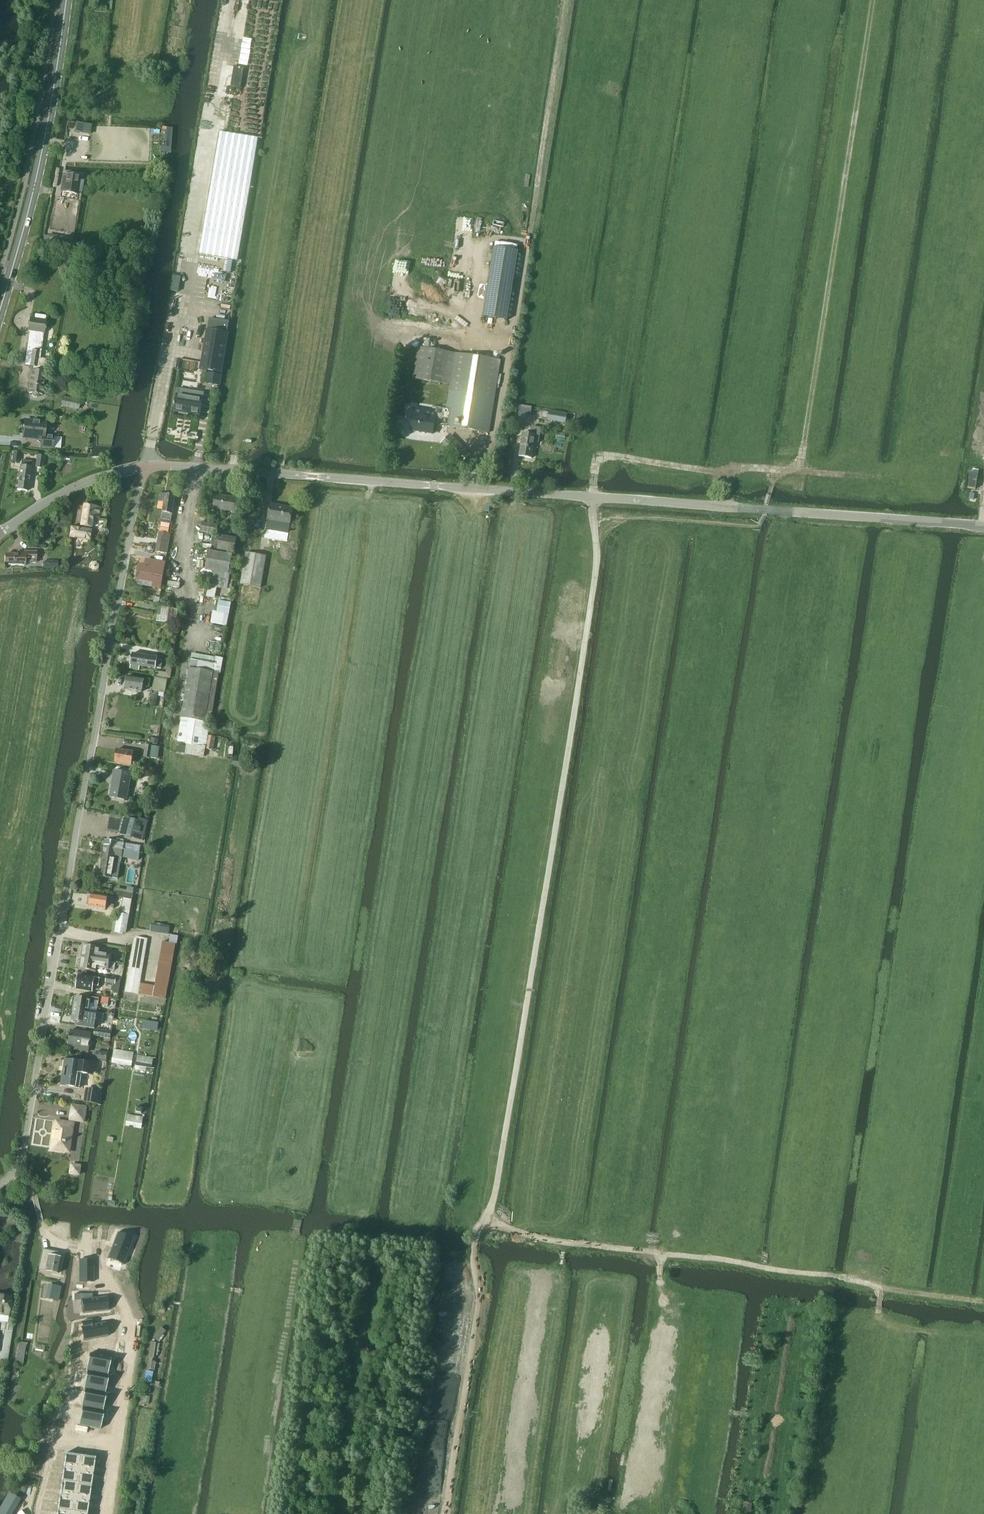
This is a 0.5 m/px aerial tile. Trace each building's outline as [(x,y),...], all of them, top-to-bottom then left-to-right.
[(220,132),(200,250),(199,254),(237,261),(258,138),(220,132)] [(79,192),(81,182),(79,182),(80,179),(74,179),(74,181),(71,181),(70,188),(69,188),(64,220),(71,221),(76,191),(79,192)] [(47,236),(45,245),(70,249),(72,240),(47,236)] [(493,247),(482,317),(507,321),(518,251),(493,247)] [(170,291),(178,292),(180,277),(172,276),(170,291)] [(31,356),(29,366),(32,366),(29,393),(31,393),(31,395),(33,396),(35,397),(37,397),(38,396),(39,394),(42,394),(44,380),(45,370),(44,359),(38,358),(39,352),(40,352),(41,347),(37,346),(39,332),(43,333),(45,320),(44,320),(45,316),(34,314),(34,319),(30,318),(28,330),(29,331),(26,355),(31,356)] [(420,319),(407,317),(405,330),(419,332),(420,319)] [(221,371),(228,330),(207,327),(201,368),(221,371)] [(413,374),(413,378),(450,384),(446,409),(445,418),(444,426),(488,433),(500,360),(490,358),(473,356),(433,349),(418,347),(413,374)] [(207,372),(206,383),(220,386),(220,384),(221,375),(207,372)] [(200,416),(202,398),(203,393),(177,389),(177,394),(175,403),(174,403),(174,406),(175,406),(174,411),(175,410),(187,411),(186,413),(200,416)] [(412,421),(410,430),(432,434),(434,423),(444,425),(444,426),(445,418),(446,409),(436,408),(436,412),(414,408),(413,415),(412,421)] [(549,411),(547,420),(565,423),(567,414),(549,411)] [(32,422),(24,421),(23,425),(22,426),(21,431),(23,433),(22,437),(37,439),(37,440),(41,440),(40,447),(52,448),(53,437),(46,436),(46,431),(44,431),(45,423),(39,422),(38,420),(33,420),(32,422)] [(538,442),(540,428),(532,427),(530,435),(522,433),(519,456),(531,458),(534,442),(538,442)] [(19,463),(20,453),(13,452),(11,462),(19,463)] [(35,467),(42,468),(44,457),(37,456),(35,467)] [(16,489),(27,491),(31,462),(21,461),(16,489)] [(969,486),(976,487),(979,475),(972,473),(969,486)] [(170,524),(175,496),(173,496),(172,494),(168,493),(167,495),(160,493),(158,501),(164,502),(160,522),(170,524)] [(238,512),(240,499),(216,495),(213,508),(238,512)] [(289,524),(292,508),(270,504),(267,520),(289,524)] [(99,518),(101,507),(83,505),(80,526),(91,527),(93,515),(99,516),(98,518),(99,518)] [(55,527),(66,528),(67,517),(56,517),(55,527)] [(218,525),(202,522),(201,532),(216,534),(218,525)] [(69,537),(73,538),(89,540),(91,530),(70,527),(69,537)] [(167,553),(170,533),(159,531),(155,552),(167,553)] [(233,553),(236,538),(220,535),(217,550),(233,553)] [(229,573),(232,555),(209,551),(205,569),(229,573)] [(24,566),(24,563),(35,563),(35,552),(22,552),(22,555),(4,554),(4,566),(24,566)] [(260,588),(266,556),(246,553),(241,584),(260,588)] [(138,566),(135,581),(150,583),(150,587),(158,588),(163,564),(146,561),(145,567),(138,566)] [(229,574),(214,572),(214,573),(203,571),(202,578),(211,580),(211,582),(220,583),(219,588),(227,589),(229,574)] [(213,612),(211,623),(226,626),(228,614),(230,603),(231,599),(219,597),(219,601),(216,612),(213,612)] [(175,623),(178,610),(159,607),(157,621),(175,623)] [(131,664),(130,668),(135,669),(136,665),(155,668),(159,669),(161,669),(162,666),(163,661),(157,660),(157,658),(132,653),(130,664),(131,664)] [(191,659),(181,718),(182,718),(205,722),(209,722),(210,722),(211,719),(214,703),(219,673),(221,674),(223,658),(222,658),(216,657),(215,657),(203,655),(202,661),(191,659)] [(156,669),(155,676),(172,679),(174,667),(162,666),(161,669),(159,669),(156,669)] [(149,687),(150,680),(127,676),(125,689),(141,692),(142,686),(149,687)] [(165,692),(167,680),(154,678),(152,690),(165,692)] [(182,718),(178,742),(186,744),(205,747),(205,745),(209,723),(209,722),(205,722),(182,718)] [(177,745),(176,752),(204,757),(205,747),(187,744),(187,746),(177,745)] [(150,758),(156,758),(158,747),(152,746),(145,745),(143,757),(150,758)] [(131,765),(133,752),(117,749),(115,762),(131,765)] [(126,800),(131,773),(114,771),(113,771),(111,783),(112,783),(110,797),(126,800)] [(143,840),(148,821),(139,818),(138,821),(124,817),(119,834),(143,840)] [(138,860),(140,846),(133,845),(108,841),(107,846),(104,846),(99,876),(111,878),(115,856),(138,860)] [(113,909),(114,905),(112,905),(113,897),(92,894),(90,900),(89,901),(89,903),(90,905),(89,907),(105,909),(106,906),(109,907),(109,908),(113,909)] [(125,934),(129,909),(131,900),(124,898),(121,913),(118,913),(115,933),(125,934)] [(125,992),(138,994),(166,1000),(175,944),(162,942),(154,986),(140,983),(147,939),(138,937),(134,939),(125,992)] [(83,945),(81,957),(97,960),(104,961),(109,962),(111,954),(105,953),(105,954),(99,953),(99,948),(83,945)] [(95,971),(96,966),(102,967),(102,968),(108,969),(114,970),(116,963),(109,962),(104,961),(97,960),(81,957),(79,969),(95,971)] [(98,986),(99,979),(78,976),(76,988),(92,991),(93,985),(98,986)] [(75,997),(73,1009),(88,1011),(97,1012),(98,1005),(99,999),(90,997),(90,999),(75,997)] [(73,1009),(71,1020),(82,1022),(82,1027),(94,1029),(95,1025),(96,1019),(97,1012),(88,1011),(73,1009)] [(96,1029),(107,1031),(112,1031),(113,1024),(97,1022),(96,1029)] [(68,1046),(75,1047),(74,1048),(78,1049),(78,1050),(88,1052),(91,1033),(70,1030),(68,1046)] [(95,1036),(106,1037),(110,1038),(111,1032),(107,1031),(96,1030),(95,1036)] [(132,1065),(133,1053),(114,1049),(112,1061),(132,1065)] [(96,1051),(95,1058),(95,1059),(106,1061),(107,1053),(96,1051)] [(151,1068),(153,1058),(137,1055),(135,1065),(151,1068)] [(89,1075),(91,1064),(65,1060),(64,1066),(66,1067),(66,1071),(65,1070),(65,1071),(66,1071),(64,1085),(62,1085),(80,1088),(79,1088),(81,1073),(89,1075)] [(84,1091),(83,1102),(96,1104),(98,1105),(101,1090),(85,1088),(84,1091)] [(83,1121),(85,1108),(71,1106),(69,1119),(83,1121)] [(141,1127),(143,1118),(127,1115),(125,1124),(141,1127)] [(68,1152),(73,1124),(58,1122),(55,1134),(54,1134),(52,1149),(68,1152)] [(117,1234),(107,1259),(122,1265),(124,1265),(133,1240),(117,1234)] [(58,1273),(62,1253),(42,1249),(39,1264),(46,1265),(45,1271),(58,1273)] [(80,1258),(79,1277),(93,1278),(94,1259),(80,1258)] [(49,1287),(46,1304),(54,1305),(57,1288),(49,1287)] [(2,1296),(2,1297),(0,1296),(0,1313),(8,1315),(11,1297),(2,1296)] [(114,1300),(87,1301),(87,1315),(114,1314),(114,1300)] [(87,1323),(86,1337),(112,1338),(113,1324),(87,1323)] [(157,1342),(166,1331),(161,1327),(152,1338),(157,1342)] [(26,1343),(18,1342),(15,1364),(22,1366),(26,1343)] [(155,1359),(157,1343),(148,1342),(146,1357),(155,1359)] [(86,1353),(84,1371),(85,1371),(106,1374),(108,1356),(86,1353)] [(150,1361),(145,1368),(149,1371),(154,1364),(150,1361)] [(85,1371),(82,1389),(84,1389),(104,1392),(107,1374),(106,1374),(85,1371)] [(84,1389),(81,1407),(82,1407),(103,1410),(106,1392),(104,1392),(84,1389)] [(82,1407),(80,1425),(102,1428),(104,1410),(103,1410),(82,1407)] [(45,1430),(44,1438),(54,1439),(56,1431),(45,1430)] [(63,1454),(62,1468),(77,1470),(78,1455),(63,1454)] [(78,1455),(77,1470),(92,1471),(93,1457),(78,1455)] [(62,1468),(60,1482),(75,1484),(77,1470),(62,1468)] [(77,1470),(75,1484),(90,1486),(92,1471),(77,1470)] [(60,1482),(59,1497),(74,1498),(75,1484),(60,1482)] [(75,1484),(74,1498),(89,1500),(90,1486),(75,1484)] [(0,1508),(0,1513),(11,1513),(20,1500),(9,1493),(0,1508)] [(59,1497),(57,1511),(72,1512),(74,1498),(59,1497)] [(74,1498),(72,1512),(87,1513),(89,1500),(74,1498)]
